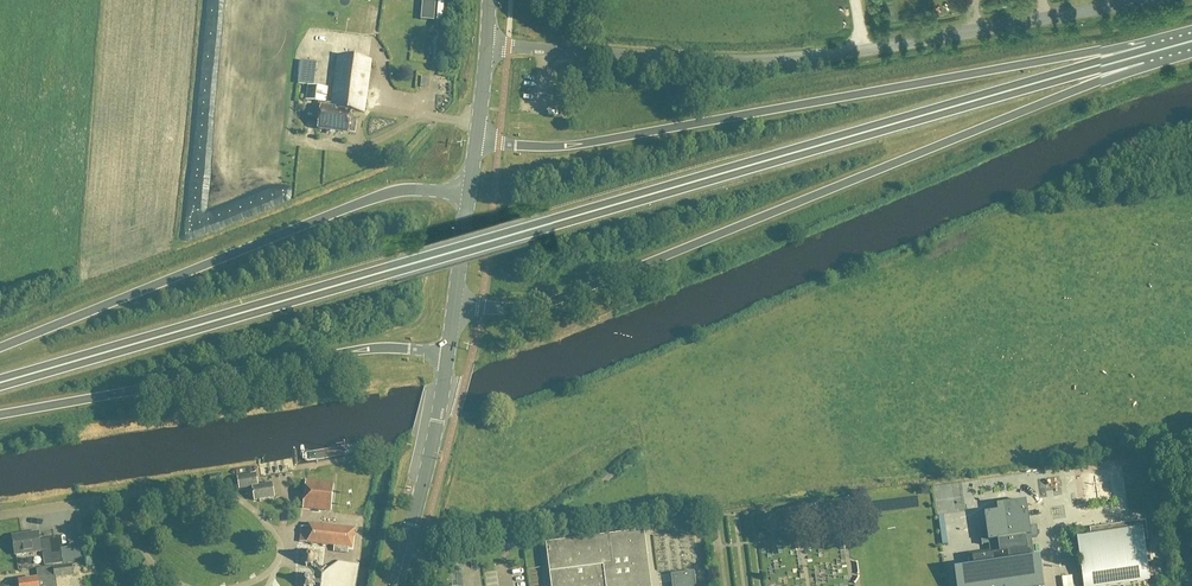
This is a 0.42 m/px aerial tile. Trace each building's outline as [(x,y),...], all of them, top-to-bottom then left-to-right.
[(419,21),(432,23),(435,0),(422,0),(419,21)] [(318,47),(336,47),(336,33),(318,33),(318,47)] [(337,98),(332,132),(348,134),(348,133),(355,134),(357,120),(350,119),(351,112),(363,114),(370,61),(338,57),(333,97),(337,98)] [(298,83),(307,84),(314,85),(317,63),(301,61),(298,83)] [(429,79),(421,78),(420,88),(428,89),(429,79)] [(317,130),(332,132),(337,98),(333,97),(332,104),(325,104),(327,89),(307,86),(305,101),(320,103),(317,130)] [(237,482),(238,487),(239,491),(252,489),(254,502),(256,501),(259,501),(274,498),(271,484),(257,487),(256,475),(237,478),(237,482)] [(303,508),(330,511),(333,484),(306,481),(303,508)] [(851,498),(843,499),(844,511),(852,510),(851,498)] [(1039,561),(1034,561),(1031,540),(1038,539),(1036,528),(1029,529),(1026,503),(997,507),(998,514),(985,516),(987,535),(980,536),(982,547),(989,546),(990,553),(969,556),(971,570),(955,573),(957,585),(1042,585),(1039,561)] [(943,518),(938,518),(942,546),(947,546),(943,518)] [(1084,551),(1085,558),(1081,559),(1085,585),(1104,585),(1147,580),(1142,543),(1148,542),(1145,522),(1090,530),(1091,540),(1083,541),(1084,551)] [(301,527),(299,543),(352,549),(354,529),(307,524),(307,528),(301,527)] [(12,537),(15,556),(41,553),(50,551),(52,566),(62,565),(59,539),(39,542),(38,533),(12,537)] [(644,533),(545,545),(550,585),(651,585),(644,533)] [(316,562),(316,556),(312,552),(307,551),(302,555),(301,561),(305,565),(311,566),(316,562)] [(52,567),(54,579),(73,576),(71,564),(52,567)] [(670,576),(671,585),(695,585),(693,573),(670,576)] [(313,579),(309,575),(304,575),(300,579),(300,585),(301,585),(312,585),(313,585),(313,579)]
